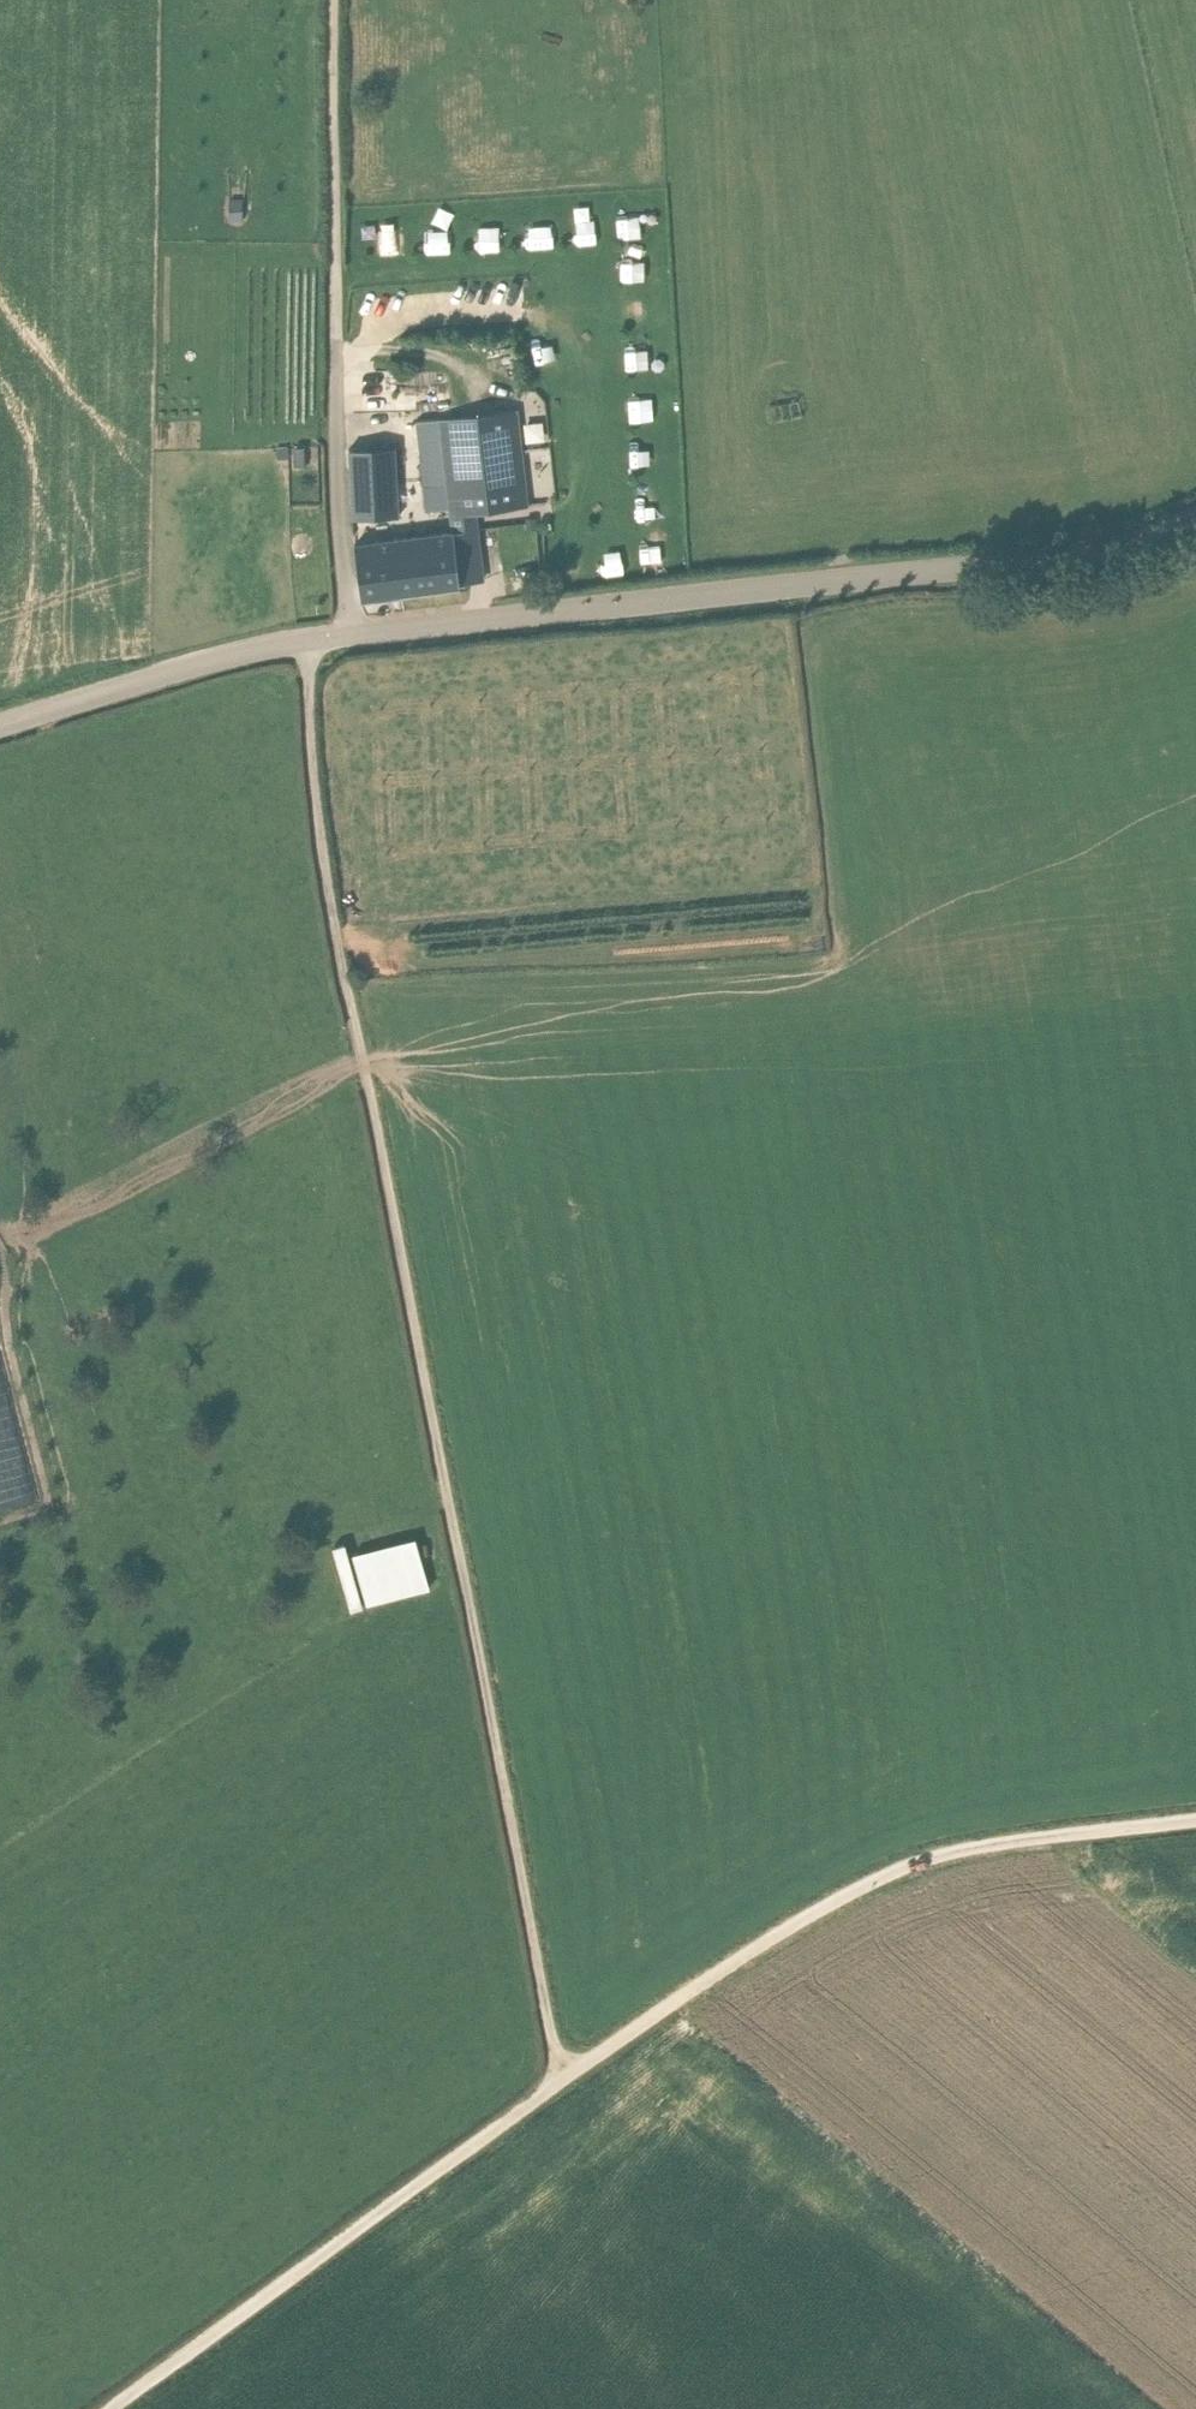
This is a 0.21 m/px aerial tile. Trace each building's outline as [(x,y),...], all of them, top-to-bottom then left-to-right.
[(605,240),(604,217),(577,219),(578,241),(605,240)] [(623,276),(650,274),(649,247),(622,248),(623,276)] [(655,397),(633,398),(634,417),(656,415),(655,397)] [(501,486),(448,493),(451,516),(473,513),(528,506),(517,409),(492,412),(501,486)] [(501,486),(492,412),(439,418),(448,493),(501,486)] [(353,519),(399,517),(395,447),(349,449),(353,519)] [(399,592),(481,581),(476,530),(473,513),(451,516),(452,532),(392,540),(399,592)] [(525,519),(526,531),(537,530),(536,518),(525,519)] [(361,597),(399,592),(392,540),(355,545),(361,597)] [(353,1605),(433,1586),(420,1531),(340,1551),(353,1605)]
